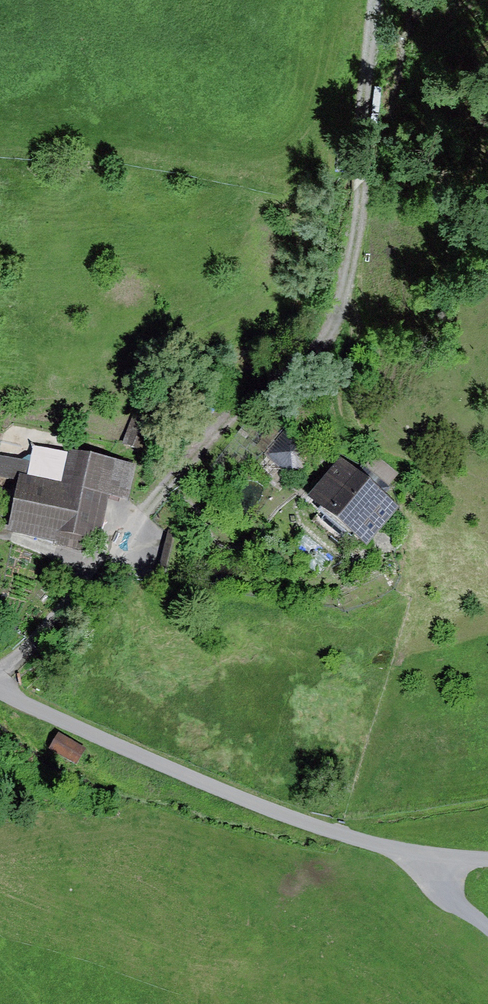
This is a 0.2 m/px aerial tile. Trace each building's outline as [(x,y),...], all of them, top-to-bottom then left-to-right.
[(136,405),(123,442),(145,450),(158,412),(136,405)] [(287,427),(265,454),(295,478),(317,451),(287,427)] [(71,452),(34,445),(31,461),(0,455),(0,476),(19,480),(20,474),(64,484),(71,452)] [(110,494),(127,498),(134,466),(71,452),(64,484),(20,474),(19,480),(8,530),(56,541),(55,546),(97,555),(110,494)] [(374,453),(364,465),(388,485),(398,473),(374,453)] [(367,546),(401,506),(383,491),(388,485),(364,465),(360,471),(340,454),(306,495),(367,546)] [(162,550),(155,579),(180,585),(187,556),(162,550)] [(86,748),(59,732),(48,749),(76,764),(86,748)]
